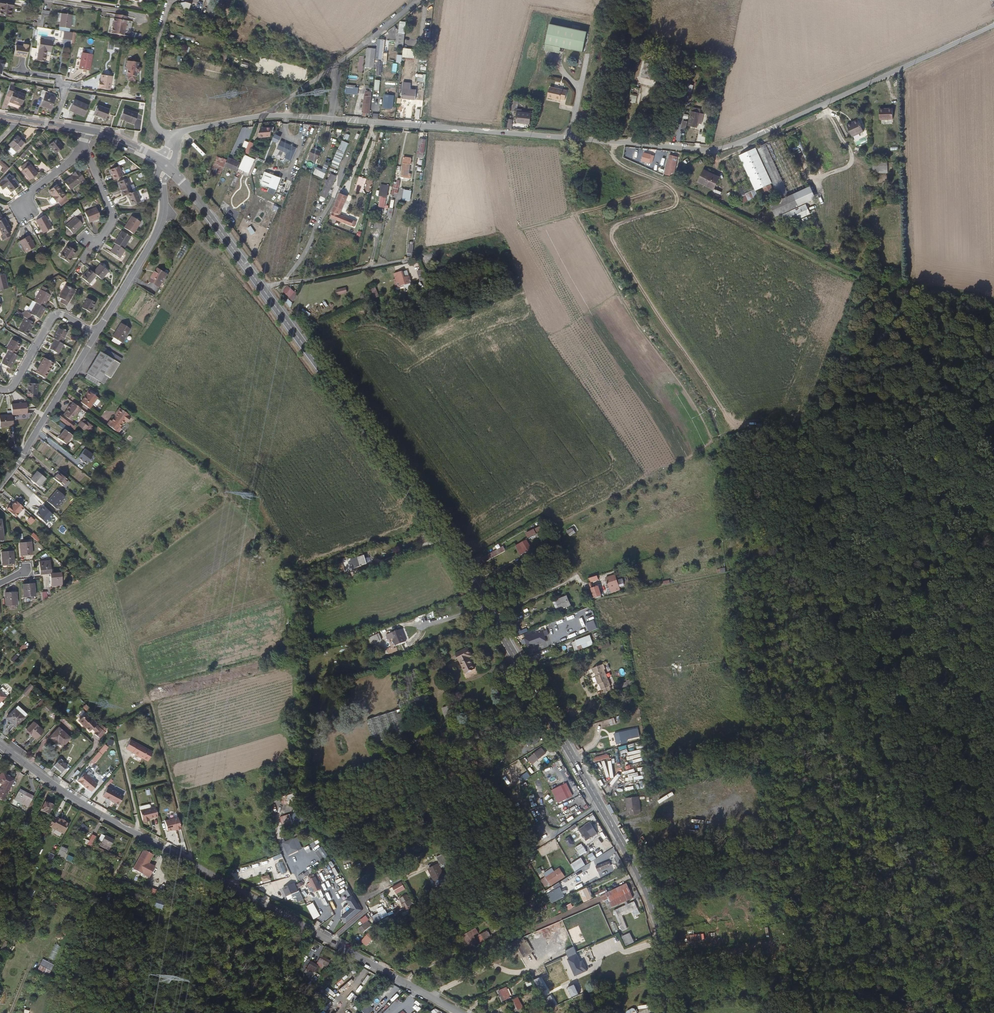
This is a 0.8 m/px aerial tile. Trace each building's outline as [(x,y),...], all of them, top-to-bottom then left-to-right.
[(3,0),(0,0),(0,7),(2,7),(1,15),(11,17),(13,1),(3,0)] [(49,12),(42,11),(41,20),(40,27),(47,28),(49,12)] [(70,29),(72,15),(62,14),(59,27),(70,29)] [(124,27),(126,17),(115,15),(114,19),(113,19),(110,34),(123,36),(124,30),(126,31),(127,28),(124,27)] [(396,45),(403,46),(407,23),(399,22),(396,45)] [(547,25),(543,46),(582,52),(586,32),(547,25)] [(63,40),(75,40),(75,32),(63,32),(63,40)] [(194,42),(195,38),(178,34),(177,39),(194,42)] [(47,51),(51,52),(53,41),(40,39),(38,50),(36,61),(46,62),(47,54),(47,51)] [(22,56),(26,57),(28,44),(24,43),(23,46),(16,44),(14,55),(19,56),(20,55),(21,55),(22,56)] [(89,71),(92,54),(82,53),(79,69),(89,71)] [(130,67),(130,70),(129,76),(130,76),(130,81),(137,81),(137,77),(139,77),(140,73),(140,71),(142,71),(142,68),(140,68),(141,63),(130,62),(129,67),(130,67)] [(110,90),(112,79),(101,77),(100,83),(98,83),(97,88),(110,90)] [(14,82),(11,82),(7,92),(11,93),(8,102),(21,106),(25,95),(13,91),(14,86),(13,85),(14,82)] [(346,85),(345,93),(358,94),(358,86),(346,85)] [(637,103),(640,89),(632,87),(629,102),(637,103)] [(550,89),(548,99),(561,102),(561,101),(566,101),(567,92),(550,89)] [(51,110),(55,98),(44,94),(45,91),(42,90),(40,96),(43,98),(40,106),(51,110)] [(84,117),(88,106),(74,99),(69,110),(84,117)] [(519,113),(520,105),(514,104),(513,113),(516,114),(516,120),(524,120),(524,114),(519,113)] [(105,119),(109,110),(97,105),(94,114),(105,119)] [(134,124),(137,113),(123,108),(120,118),(134,124)] [(898,108),(885,109),(886,120),(899,119),(898,108)] [(694,113),(691,125),(696,125),(697,120),(700,120),(701,115),(694,113)] [(864,120),(853,126),(858,137),(869,131),(864,120)] [(272,137),(272,132),(272,129),(262,130),(262,132),(262,137),(262,138),(272,137)] [(18,139),(20,137),(17,135),(8,144),(16,151),(23,143),(18,139)] [(808,161),(797,135),(794,136),(798,145),(793,147),(800,164),(808,161)] [(52,154),(59,147),(51,139),(44,146),(52,154)] [(419,139),(417,158),(419,158),(419,157),(424,158),(426,140),(419,139)] [(300,149),(281,141),(278,148),(289,153),(287,158),(295,161),(300,149)] [(254,144),(250,142),(245,153),(259,159),(261,154),(251,151),(254,144)] [(320,153),(313,150),(311,155),(318,159),(320,153)] [(343,158),(336,155),(333,163),(340,165),(343,158)] [(225,166),(227,160),(223,158),(223,159),(218,157),(212,170),(221,175),(225,166)] [(738,202),(760,191),(745,157),(728,164),(740,190),(733,194),(738,202)] [(228,160),(227,160),(225,166),(237,171),(241,163),(229,158),(228,160)] [(673,158),(670,166),(676,167),(679,159),(673,158)] [(0,161),(0,166),(6,171),(9,168),(1,160),(0,161)] [(408,178),(410,164),(404,163),(401,178),(408,178)] [(29,164),(21,170),(29,181),(38,174),(29,164)] [(113,180),(123,176),(118,166),(109,170),(113,180)] [(72,175),(63,182),(69,189),(83,179),(77,170),(71,174),(72,175)] [(710,172),(705,183),(720,190),(725,178),(710,172)] [(326,203),(336,175),(329,173),(319,201),(326,203)] [(8,174),(1,180),(1,181),(0,182),(0,188),(1,189),(5,186),(10,192),(17,186),(8,174)] [(362,178),(359,177),(356,183),(355,183),(353,188),(358,190),(361,185),(360,185),(362,178)] [(118,182),(123,196),(126,194),(132,192),(127,178),(118,182)] [(57,201),(58,203),(61,201),(64,199),(67,198),(56,184),(48,190),(53,196),(50,198),(48,201),(51,204),(55,203),(57,201)] [(380,184),(379,196),(388,197),(389,185),(380,184)] [(771,184),(765,187),(767,193),(774,190),(771,184)] [(811,187),(769,203),(775,217),(781,215),(783,222),(808,213),(804,203),(815,199),(811,187)] [(140,201),(136,191),(132,192),(126,194),(130,205),(140,201)] [(341,209),(346,195),(340,193),(333,212),(334,212),(337,213),(338,208),(341,209)] [(88,222),(100,218),(95,208),(84,213),(88,222)] [(337,213),(334,212),(332,217),(352,226),(354,220),(339,214),(337,213)] [(51,229),(44,216),(36,220),(43,233),(51,229)] [(123,228),(132,234),(139,222),(131,216),(123,228)] [(0,219),(0,232),(2,235),(10,230),(3,218),(2,218),(0,219)] [(72,235),(82,225),(75,218),(65,227),(72,235)] [(113,243),(115,244),(122,249),(130,237),(121,232),(113,243)] [(35,247),(29,237),(20,242),(26,252),(35,247)] [(119,258),(124,250),(122,249),(115,244),(110,253),(119,258)] [(70,258),(71,258),(75,253),(66,247),(59,258),(66,263),(70,258)] [(95,276),(101,280),(108,272),(99,265),(92,273),(95,276)] [(159,267),(156,271),(157,272),(156,274),(155,273),(150,281),(160,287),(168,273),(159,267)] [(95,276),(92,273),(88,269),(81,278),(88,284),(95,276)] [(419,278),(425,277),(423,269),(417,271),(419,278)] [(411,283),(409,275),(403,277),(402,272),(394,274),(396,279),(394,280),(395,285),(397,284),(398,287),(411,283)] [(59,302),(66,306),(74,290),(65,285),(58,297),(61,299),(59,302)] [(34,302),(36,303),(43,307),(50,295),(47,294),(49,291),(42,287),(34,302)] [(290,298),(293,301),(297,293),(295,292),(294,293),(292,292),(293,291),(290,288),(289,289),(287,287),(284,291),(291,297),(290,298)] [(379,296),(375,287),(368,289),(372,299),(379,296)] [(89,313),(95,303),(86,298),(81,308),(89,313)] [(152,299),(137,322),(142,325),(157,302),(152,299)] [(39,319),(45,309),(43,307),(36,303),(30,314),(26,311),(24,314),(31,318),(33,316),(39,319)] [(18,331),(26,336),(33,324),(25,319),(18,331)] [(112,337),(121,342),(129,328),(121,323),(112,337)] [(58,328),(52,339),(54,341),(60,344),(67,333),(58,328)] [(129,328),(121,342),(121,343),(130,329),(129,328)] [(12,340),(6,350),(8,352),(15,355),(21,345),(12,340)] [(57,355),(63,345),(60,344),(54,341),(49,350),(57,355)] [(100,352),(111,358),(114,354),(103,347),(100,352)] [(85,378),(95,384),(111,358),(100,352),(99,351),(86,373),(87,374),(85,378)] [(10,369),(17,356),(15,355),(8,352),(1,364),(10,369)] [(114,354),(111,358),(119,363),(122,359),(114,354)] [(111,358),(95,384),(97,385),(99,381),(100,381),(104,374),(108,377),(110,378),(119,363),(111,358)] [(35,374),(44,379),(53,364),(44,359),(35,374)] [(104,374),(100,381),(104,384),(108,377),(104,374)] [(35,396),(36,385),(27,384),(26,395),(35,396)] [(85,397),(81,402),(89,408),(98,397),(88,390),(85,393),(86,395),(85,397)] [(81,408),(73,402),(70,406),(68,408),(63,415),(71,421),(81,408)] [(10,406),(11,417),(26,415),(25,405),(10,406)] [(129,415),(130,414),(120,406),(116,411),(117,413),(112,420),(111,419),(107,423),(118,432),(121,427),(120,426),(126,419),(128,420),(131,416),(129,415)] [(74,424),(61,414),(58,417),(71,427),(72,426),(74,424)] [(12,428),(11,417),(0,418),(0,429),(12,428)] [(89,434),(94,426),(86,422),(82,429),(89,434)] [(58,438),(65,443),(72,435),(64,429),(58,438)] [(38,486),(45,478),(37,471),(30,479),(38,486)] [(53,478),(62,486),(67,480),(58,472),(53,478)] [(65,496),(57,489),(47,501),(55,508),(65,496)] [(15,517),(24,508),(16,501),(13,504),(11,506),(10,505),(6,509),(15,517)] [(44,507),(38,502),(31,509),(38,514),(44,507)] [(27,520),(31,524),(35,520),(30,516),(27,520)] [(542,525),(526,534),(528,538),(536,534),(545,529),(547,528),(544,524),(542,525)] [(567,532),(570,537),(576,533),(573,528),(567,532)] [(547,533),(545,529),(536,534),(538,538),(547,533)] [(519,543),(525,553),(532,549),(526,539),(519,543)] [(32,554),(31,541),(20,542),(21,556),(32,554)] [(519,543),(516,545),(521,555),(525,553),(519,543)] [(481,558),(484,563),(505,551),(503,546),(481,558)] [(268,551),(266,547),(260,550),(248,557),(252,562),(268,551)] [(14,564),(13,550),(1,552),(2,564),(14,564)] [(358,557),(358,560),(359,563),(360,566),(367,564),(364,555),(358,557)] [(38,561),(40,574),(50,573),(51,573),(50,560),(38,561)] [(611,571),(602,574),(603,581),(601,582),(603,589),(615,586),(614,582),(615,581),(614,576),(612,577),(611,571)] [(62,585),(61,572),(51,573),(50,573),(51,586),(62,585)] [(35,596),(34,583),(23,584),(24,597),(35,596)] [(586,585),(589,594),(595,593),(593,583),(586,585)] [(17,604),(16,592),(5,592),(5,605),(17,604)] [(570,605),(567,596),(556,601),(560,609),(570,605)] [(589,615),(580,618),(582,623),(591,619),(589,615)] [(406,642),(401,629),(391,633),(396,646),(406,642)] [(567,637),(569,641),(583,635),(582,632),(567,637)] [(382,640),(379,634),(368,638),(371,645),(382,640)] [(545,642),(542,635),(530,640),(531,644),(533,643),(535,646),(545,642)] [(588,646),(585,638),(576,641),(579,649),(588,646)] [(472,656),(468,648),(456,654),(466,673),(475,669),(469,657),(472,656)] [(598,690),(599,689),(609,686),(610,686),(604,669),(605,669),(602,663),(590,668),(593,676),(592,676),(594,681),(595,681),(596,684),(598,690)] [(66,689),(63,684),(60,686),(64,691),(63,692),(65,694),(69,691),(67,688),(66,689)] [(420,704),(429,701),(427,693),(418,696),(408,699),(410,706),(410,707),(420,704)] [(38,711),(44,700),(41,699),(35,709),(38,711)] [(418,729),(410,707),(410,706),(404,708),(411,731),(418,729)] [(404,733),(411,731),(404,708),(401,709),(397,710),(404,733)] [(24,718),(18,712),(14,709),(6,717),(10,721),(9,722),(16,728),(24,718)] [(397,736),(404,733),(397,710),(390,713),(397,736)] [(389,738),(397,736),(390,713),(382,715),(389,738)] [(89,733),(93,730),(96,726),(97,725),(91,719),(90,720),(84,715),(76,722),(84,730),(85,729),(89,733)] [(374,718),(381,741),(389,738),(382,715),(374,718)] [(374,743),(381,741),(374,718),(366,720),(374,743)] [(35,739),(44,730),(39,726),(34,721),(26,730),(31,735),(31,736),(35,739)] [(69,738),(58,728),(49,737),(55,743),(57,741),(62,746),(69,738)] [(100,729),(95,732),(93,733),(97,739),(105,734),(100,728),(100,729)] [(614,734),(616,742),(624,740),(622,732),(614,734)] [(529,747),(541,741),(538,734),(526,741),(529,747)] [(143,759),(149,762),(154,753),(144,747),(131,740),(127,749),(133,753),(136,755),(143,759)] [(463,755),(470,751),(468,746),(461,750),(463,755)] [(541,748),(528,758),(531,762),(533,764),(546,753),(541,748)] [(519,760),(520,761),(524,766),(524,767),(531,762),(528,758),(526,756),(519,760)] [(66,766),(59,760),(54,765),(61,772),(66,766)] [(527,772),(518,778),(522,783),(531,776),(527,772)] [(0,775),(0,784),(9,788),(14,780),(1,773),(0,775)] [(90,779),(84,773),(77,781),(87,790),(88,789),(93,783),(94,782),(90,779)] [(610,783),(616,777),(613,774),(608,780),(610,783)] [(124,796),(107,787),(102,796),(119,805),(124,796)] [(533,794),(530,789),(524,793),(527,798),(533,794)] [(20,790),(15,800),(28,807),(33,797),(20,790)] [(569,798),(566,790),(557,795),(559,798),(562,797),(564,800),(569,798)] [(627,799),(629,811),(640,809),(639,797),(627,799)] [(45,803),(40,810),(47,814),(51,806),(52,805),(49,804),(48,804),(45,803)] [(149,820),(158,818),(155,808),(140,812),(143,823),(148,822),(148,821),(149,820)] [(565,819),(571,816),(569,809),(562,812),(565,819)] [(56,819),(53,818),(48,826),(63,834),(69,824),(65,822),(65,821),(61,819),(61,820),(57,818),(56,819)] [(33,819),(28,828),(31,830),(35,823),(37,824),(39,821),(33,819)] [(177,832),(182,831),(179,819),(166,822),(169,833),(174,831),(176,831),(177,832)] [(83,824),(79,829),(84,833),(88,828),(83,824)] [(597,833),(592,825),(587,827),(593,836),(597,833)] [(106,836),(103,843),(110,847),(114,840),(106,836)] [(538,848),(542,856),(559,848),(555,840),(538,848)] [(61,847),(57,855),(63,858),(67,849),(61,847)] [(322,862),(329,857),(322,847),(315,852),(322,862)] [(593,852),(597,858),(606,852),(602,847),(593,852)] [(144,850),(135,867),(148,875),(152,868),(146,864),(151,854),(144,850)] [(282,855),(273,858),(275,864),(283,861),(287,874),(282,875),(283,879),(290,877),(282,855)] [(441,867),(447,865),(443,858),(438,861),(441,867)] [(611,866),(609,861),(596,866),(598,871),(611,866)] [(275,864),(278,874),(281,872),(282,875),(287,873),(282,862),(275,864)] [(440,871),(437,865),(427,871),(431,879),(435,877),(436,880),(444,875),(442,870),(440,871)] [(319,879),(336,873),(334,867),(317,873),(319,879)] [(269,875),(261,877),(263,883),(271,881),(269,875)] [(335,876),(327,878),(331,891),(338,889),(335,876)] [(550,884),(549,882),(546,877),(541,880),(546,887),(550,884)] [(321,889),(316,879),(314,881),(310,882),(315,892),(321,889)] [(392,887),(396,895),(406,890),(401,882),(392,887)] [(297,891),(294,883),(290,885),(290,886),(284,888),(287,895),(293,892),(293,893),(297,891)] [(631,892),(627,883),(606,893),(609,899),(610,901),(631,892)] [(147,896),(156,899),(158,891),(150,889),(147,896)] [(584,903),(592,900),(587,889),(579,892),(584,903)] [(625,906),(635,902),(633,897),(631,892),(610,901),(612,907),(624,902),(625,906)] [(609,899),(606,893),(600,896),(603,902),(609,899)] [(407,907),(412,904),(407,894),(404,896),(407,902),(402,905),(403,907),(406,905),(407,907)] [(407,902),(404,896),(399,899),(402,905),(407,902)] [(157,899),(154,907),(162,909),(164,902),(157,899)] [(357,899),(351,903),(354,907),(356,905),(359,903),(357,900),(357,899)] [(391,906),(394,911),(401,906),(397,901),(391,906)] [(623,930),(628,928),(622,915),(637,908),(635,902),(625,906),(614,911),(623,930)] [(357,912),(354,908),(347,914),(350,918),(357,912)] [(476,919),(472,912),(461,918),(465,925),(476,919)] [(369,921),(365,916),(360,920),(363,924),(358,929),(363,933),(370,926),(367,922),(369,921)] [(478,942),(472,931),(464,936),(470,947),(478,942)] [(482,934),(485,940),(491,937),(487,931),(482,934)] [(366,938),(371,942),(376,936),(371,932),(366,938)] [(626,946),(634,943),(630,933),(622,936),(626,946)] [(531,953),(525,941),(517,946),(524,957),(531,953)] [(55,944),(48,958),(54,961),(61,947),(55,944)] [(327,962),(324,966),(326,967),(329,963),(328,962),(328,961),(321,957),(320,958),(327,962)] [(320,966),(323,967),(324,966),(327,962),(320,958),(317,963),(321,965),(320,966)] [(585,972),(579,959),(570,963),(576,976),(585,972)] [(46,980),(53,965),(42,960),(35,975),(46,980)] [(310,962),(306,969),(313,973),(317,966),(310,962)] [(341,993),(355,981),(352,978),(338,991),(341,993)] [(580,994),(576,984),(569,987),(573,997),(580,994)] [(511,997),(506,987),(499,991),(503,1001),(511,997)] [(330,988),(327,990),(334,999),(337,996),(330,988)] [(544,999),(539,989),(532,992),(537,1002),(544,999)] [(317,1001),(321,1006),(326,1001),(322,997),(317,1001)] [(524,1007),(519,997),(513,1000),(518,1010),(524,1007)]
